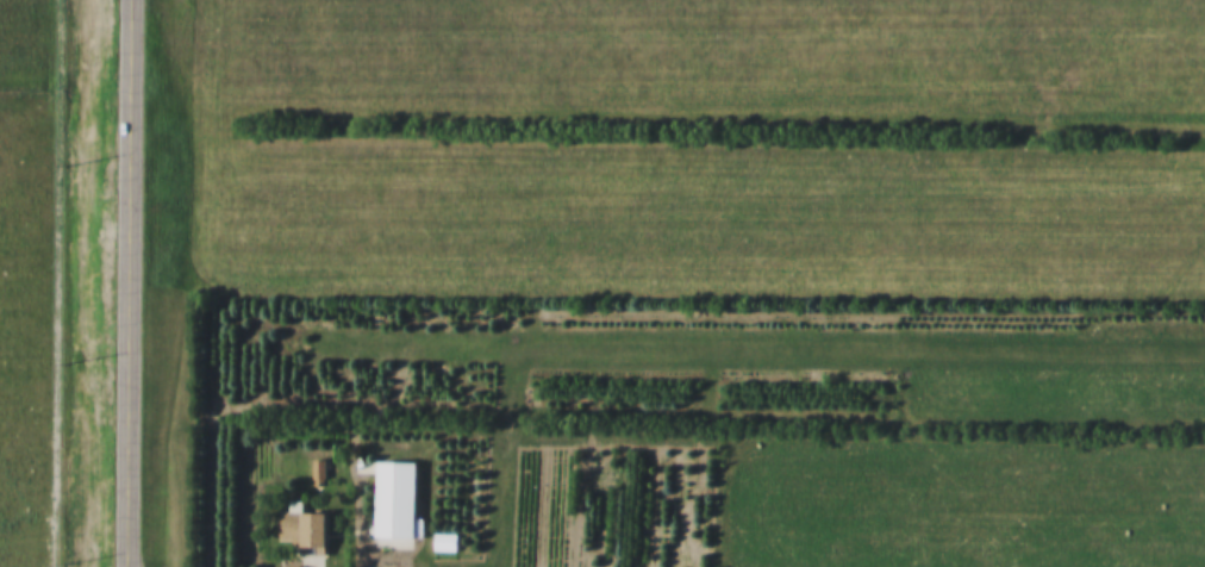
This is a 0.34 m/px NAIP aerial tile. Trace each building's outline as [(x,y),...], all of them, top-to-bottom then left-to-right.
[(378,548),(411,548),(411,463),(378,463),(378,548)] [(332,514),(285,514),(284,544),(306,545),(306,555),(332,555),(332,514)] [(431,549),(452,550),(453,535),(432,534),(431,549)]
